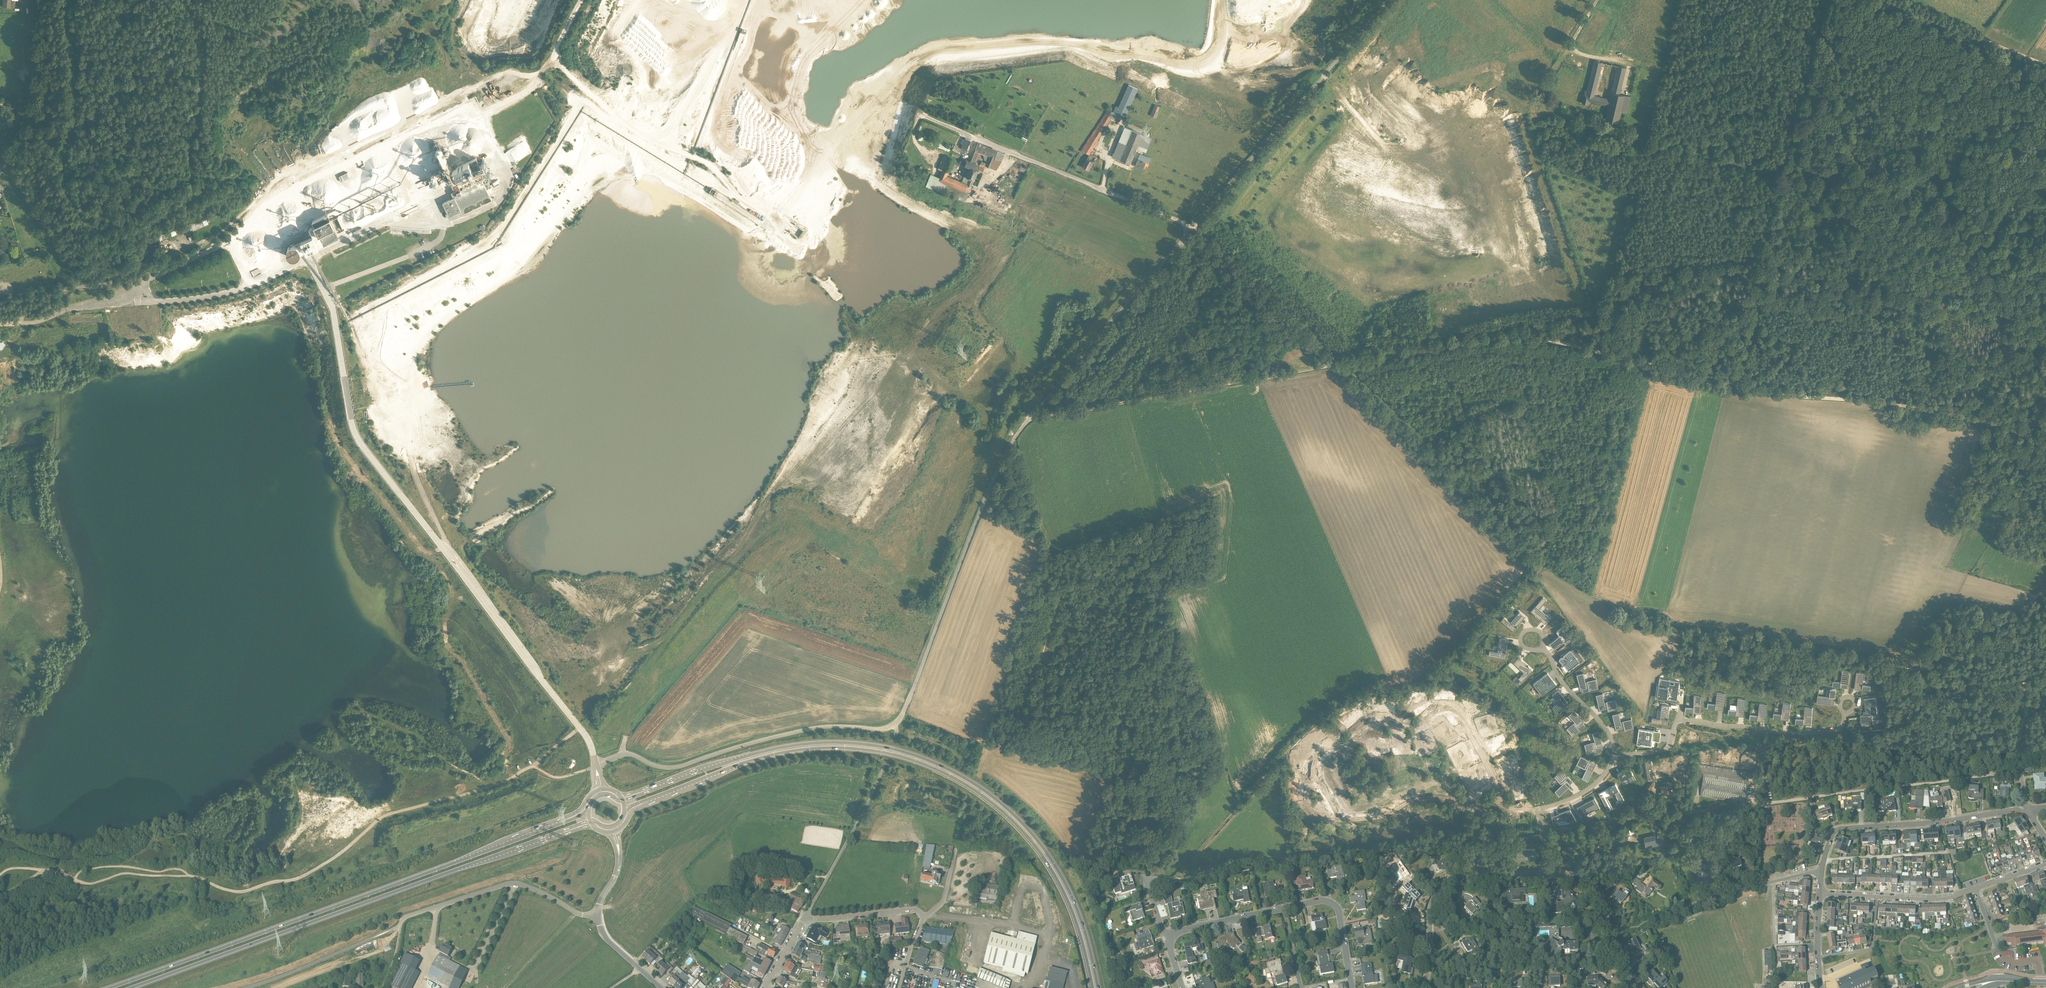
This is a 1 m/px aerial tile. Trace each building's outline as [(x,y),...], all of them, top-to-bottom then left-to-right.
[(15,1),(11,1),(11,0),(4,0),(3,7),(10,7),(10,9),(14,9),(15,1)] [(1595,93),(1603,63),(1590,60),(1588,70),(1591,71),(1587,90),(1595,93)] [(1626,68),(1618,66),(1611,92),(1619,94),(1626,68)] [(1116,105),(1113,112),(1125,117),(1138,88),(1129,84),(1119,106),(1116,105)] [(1585,90),(1582,103),(1588,105),(1588,106),(1592,107),(1595,95),(1595,93),(1587,90),(1585,90)] [(1619,94),(1611,92),(1607,111),(1603,124),(1612,126),(1613,122),(1619,123),(1621,112),(1627,113),(1632,97),(1619,94)] [(1595,95),(1592,107),(1607,111),(1610,99),(1595,95)] [(1157,118),(1161,107),(1155,104),(1151,116),(1157,118)] [(9,121),(9,119),(6,119),(6,121),(2,123),(3,125),(2,126),(3,129),(8,127),(12,128),(12,125),(11,123),(10,123),(10,121),(9,121)] [(1146,152),(1151,138),(1124,127),(1112,157),(1131,164),(1137,148),(1146,152)] [(965,154),(970,140),(965,138),(961,147),(961,148),(954,145),(952,148),(956,150),(955,152),(962,155),(963,153),(965,154)] [(978,143),(971,160),(975,162),(979,151),(984,153),(984,155),(984,160),(987,161),(985,166),(996,170),(1004,154),(978,143)] [(1093,161),(1095,157),(1090,153),(1087,158),(1082,167),(1090,170),(1094,162),(1093,161)] [(1148,166),(1151,158),(1140,154),(1135,166),(1143,169),(1145,165),(1148,166)] [(975,162),(971,160),(971,162),(967,160),(965,165),(970,167),(966,177),(969,178),(967,184),(946,176),(953,160),(948,158),(948,157),(944,155),(938,169),(942,170),(939,177),(930,174),(925,186),(965,202),(966,199),(978,170),(983,172),(985,166),(980,164),(980,165),(974,163),(975,162)] [(449,166),(446,168),(452,181),(481,167),(476,158),(451,170),(449,166)] [(348,172),(339,176),(341,181),(350,177),(348,172)] [(492,200),(482,180),(462,189),(458,191),(457,192),(456,191),(451,193),(454,198),(443,203),(449,216),(461,211),(463,214),(492,200)] [(710,192),(716,196),(719,192),(712,187),(710,192)] [(331,212),(337,209),(335,204),(329,207),(331,212)] [(318,247),(339,236),(328,214),(313,221),(312,221),(314,226),(309,228),(313,236),(295,245),(294,245),(293,245),(292,245),(291,245),(290,246),(289,246),(289,247),(288,248),(288,249),(287,250),(287,251),(287,252),(288,254),(288,255),(289,256),(290,257),(291,257),(291,258),(292,258),(293,258),(294,258),(295,258),(296,258),(297,258),(298,257),(299,257),(299,256),(300,256),(300,255),(318,246),(318,247)] [(191,231),(208,223),(205,217),(188,225),(191,231)] [(142,255),(159,247),(156,240),(139,248),(142,255)] [(1531,611),(1535,615),(1534,616),(1535,616),(1536,616),(1540,619),(1545,624),(1550,618),(1546,615),(1545,615),(1539,609),(1547,600),(1543,597),(1531,611)] [(1516,627),(1517,627),(1518,626),(1517,626),(1521,622),(1525,617),(1519,612),(1516,616),(1517,616),(1511,623),(1510,622),(1504,617),(1501,621),(1513,631),(1516,627)] [(1564,631),(1549,643),(1553,649),(1563,641),(1565,644),(1571,640),(1564,631)] [(1497,652),(1489,651),(1489,655),(1504,658),(1505,653),(1506,653),(1506,652),(1505,652),(1506,646),(1507,640),(1507,639),(1500,638),(1499,643),(1498,652),(1497,652)] [(1559,659),(1563,665),(1561,667),(1565,672),(1579,661),(1571,650),(1559,659)] [(1524,672),(1524,673),(1518,679),(1522,682),(1532,670),(1529,667),(1529,666),(1528,665),(1528,666),(1524,662),(1519,658),(1519,657),(1513,663),(1517,667),(1518,666),(1524,672)] [(1849,683),(1850,671),(1842,670),(1841,677),(1843,677),(1842,682),(1833,681),(1832,686),(1845,688),(1845,683),(1849,683)] [(1557,683),(1549,672),(1538,680),(1543,688),(1540,691),(1543,695),(1557,683)] [(1865,680),(1866,673),(1858,672),(1856,684),(1860,685),(1859,690),(1871,692),(1872,686),(1863,684),(1864,680),(1865,680)] [(1589,691),(1598,689),(1596,679),(1586,681),(1587,682),(1585,682),(1583,673),(1576,674),(1580,690),(1587,688),(1586,688),(1588,688),(1589,691)] [(1680,681),(1660,679),(1659,687),(1668,688),(1667,699),(1678,700),(1680,681)] [(1449,692),(1436,692),(1436,699),(1453,699),(1453,684),(1448,685),(1449,692)] [(1835,702),(1836,689),(1830,689),(1829,698),(1825,697),(1825,696),(1818,695),(1817,703),(1829,705),(1829,701),(1835,702)] [(1556,699),(1558,697),(1561,700),(1554,706),(1552,707),(1556,712),(1568,703),(1563,697),(1558,691),(1559,691),(1558,690),(1552,695),(1556,699)] [(1430,702),(1422,691),(1417,695),(1421,700),(1419,701),(1412,706),(1417,714),(1425,708),(1423,706),(1424,705),(1425,706),(1430,702)] [(1723,705),(1725,693),(1717,692),(1716,699),(1717,700),(1717,704),(1708,703),(1707,709),(1719,710),(1720,705),(1723,705)] [(1605,709),(1605,708),(1607,708),(1608,711),(1610,711),(1617,709),(1615,699),(1606,702),(1604,703),(1602,693),(1596,695),(1599,710),(1601,710),(1605,709)] [(1469,696),(1462,699),(1471,715),(1484,708),(1482,704),(1475,707),(1469,696)] [(1693,703),(1695,703),(1694,708),(1693,707),(1685,707),(1685,713),(1697,713),(1697,708),(1701,708),(1702,696),(1694,696),(1693,703)] [(1745,699),(1737,698),(1737,705),(1738,706),(1737,710),(1728,709),(1728,715),(1740,716),(1740,711),(1744,711),(1745,699)] [(1875,698),(1864,699),(1866,712),(1863,712),(1864,715),(1860,716),(1861,722),(1868,722),(1868,724),(1873,723),(1872,714),(1877,714),(1875,698)] [(1382,701),(1374,700),(1374,710),(1394,711),(1394,705),(1382,704),(1382,701)] [(1791,703),(1783,702),(1782,709),(1783,710),(1783,714),(1774,713),(1773,719),(1785,720),(1786,715),(1790,715),(1791,703)] [(1767,704),(1759,704),(1758,711),(1760,711),(1759,715),(1750,714),(1750,720),(1762,721),(1762,716),(1766,717),(1767,704)] [(1668,718),(1667,718),(1668,713),(1669,707),(1669,706),(1661,705),(1661,710),(1662,710),(1661,719),(1660,719),(1652,718),(1651,723),(1667,725),(1667,719),(1668,719),(1668,718)] [(1363,715),(1356,707),(1351,711),(1353,714),(1343,722),(1348,727),(1363,715)] [(1813,708),(1805,707),(1804,714),(1805,714),(1805,719),(1796,718),(1796,723),(1808,725),(1808,720),(1812,720),(1813,708)] [(1573,736),(1578,731),(1580,730),(1578,728),(1583,723),(1584,722),(1573,711),(1568,715),(1575,722),(1574,723),(1573,723),(1566,729),(1573,736)] [(1622,722),(1621,722),(1620,719),(1618,713),(1613,714),(1612,714),(1616,730),(1617,729),(1622,728),(1624,727),(1624,730),(1626,730),(1633,728),(1631,719),(1622,721),(1622,722)] [(1491,715),(1478,719),(1480,725),(1481,725),(1482,726),(1478,727),(1481,737),(1490,734),(1487,723),(1493,722),(1491,715)] [(1456,736),(1446,722),(1434,730),(1436,733),(1443,729),(1450,740),(1456,736)] [(1658,731),(1642,729),(1640,741),(1654,743),(1654,742),(1662,743),(1662,742),(1663,733),(1658,733),(1658,731)] [(1587,754),(1594,752),(1596,751),(1595,748),(1602,746),(1603,746),(1598,731),(1592,733),(1595,741),(1584,744),(1587,754)] [(1309,738),(1303,742),(1311,750),(1325,737),(1321,732),(1312,741),(1309,738)] [(1427,733),(1414,738),(1417,744),(1423,742),(1424,744),(1423,744),(1427,752),(1435,749),(1431,741),(1428,742),(1428,740),(1429,739),(1427,733)] [(1502,735),(1494,739),(1496,742),(1494,743),(1493,742),(1488,744),(1493,757),(1499,754),(1496,748),(1497,748),(1498,748),(1506,744),(1502,735)] [(1407,736),(1393,737),(1394,743),(1400,743),(1400,745),(1401,754),(1410,753),(1409,744),(1406,744),(1406,742),(1407,742),(1407,736)] [(1375,738),(1366,741),(1369,750),(1378,748),(1378,747),(1379,747),(1381,753),(1388,751),(1384,737),(1377,739),(1378,741),(1376,742),(1375,738)] [(1461,744),(1449,750),(1451,756),(1457,753),(1458,755),(1462,763),(1470,759),(1466,751),(1463,752),(1462,751),(1464,750),(1461,744)] [(1308,757),(1294,753),(1293,758),(1300,760),(1298,772),(1304,774),(1308,757)] [(1517,762),(1514,756),(1501,760),(1503,766),(1505,766),(1506,768),(1503,769),(1505,777),(1514,774),(1511,765),(1510,764),(1517,762)] [(1582,778),(1588,781),(1596,765),(1590,762),(1589,763),(1588,762),(1589,760),(1581,756),(1576,765),(1586,770),(1582,778)] [(1643,762),(1645,780),(1652,779),(1649,761),(1643,762)] [(1629,767),(1617,774),(1620,780),(1627,777),(1630,782),(1636,779),(1629,767)] [(1476,769),(1469,772),(1475,784),(1468,787),(1470,791),(1483,785),(1476,769)] [(1564,783),(1556,790),(1561,795),(1573,784),(1568,779),(1567,778),(1569,776),(1563,769),(1556,776),(1562,783),(1563,782),(1564,783)] [(1440,776),(1429,776),(1429,785),(1438,785),(1438,782),(1440,782),(1440,784),(1446,784),(1446,770),(1440,770),(1440,776)] [(1406,771),(1396,774),(1400,782),(1403,781),(1403,783),(1402,784),(1404,790),(1417,785),(1415,779),(1408,781),(1408,780),(1409,779),(1406,771)] [(2044,773),(2041,774),(2034,774),(2035,790),(2045,789),(2045,779),(2044,779),(2044,773)] [(1352,781),(1348,774),(1335,781),(1343,795),(1353,790),(1349,783),(1352,781)] [(1307,779),(1293,781),(1293,788),(1300,787),(1300,789),(1301,798),(1310,796),(1309,788),(1306,788),(1305,786),(1307,786),(1307,779)] [(1654,783),(1650,780),(1645,788),(1649,791),(1654,783)] [(1518,781),(1512,783),(1516,800),(1530,797),(1529,792),(1521,794),(1518,781)] [(1661,792),(1666,792),(1674,791),(1673,784),(1675,784),(1674,781),(1663,782),(1663,785),(1660,785),(1661,792)] [(1695,783),(1693,793),(1700,794),(1700,795),(1702,784),(1695,783)] [(1607,797),(1614,793),(1617,798),(1622,795),(1615,784),(1607,788),(1610,794),(1605,797),(1602,791),(1598,793),(1607,810),(1612,807),(1607,797)] [(2011,788),(2011,784),(2000,784),(2000,789),(2001,789),(2001,791),(2001,797),(2009,797),(2009,788),(2011,788)] [(1389,785),(1383,788),(1387,794),(1386,795),(1385,794),(1377,800),(1383,807),(1390,802),(1388,799),(1390,798),(1391,800),(1396,796),(1389,785)] [(1979,789),(1979,787),(1969,787),(1969,789),(1969,799),(1978,799),(1978,801),(1983,801),(1983,790),(1979,789)] [(1923,810),(1924,795),(1924,790),(1916,790),(1916,795),(1915,801),(1909,800),(1909,803),(1909,808),(1921,809),(1923,810)] [(1951,801),(1948,790),(1942,792),(1942,796),(1938,796),(1938,807),(1943,807),(1943,803),(1951,801)] [(1593,797),(1575,807),(1580,816),(1593,809),(1594,811),(1599,808),(1593,797)] [(1896,811),(1894,797),(1888,797),(1888,799),(1879,798),(1878,810),(1887,811),(1887,810),(1892,811),(1896,811)] [(1861,802),(1861,798),(1852,798),(1852,800),(1848,801),(1848,800),(1844,800),(1844,804),(1844,809),(1857,808),(1857,810),(1862,810),(1861,803),(1862,803),(1862,802),(1861,802)] [(1314,815),(1306,817),(1308,822),(1322,818),(1318,801),(1311,803),(1314,815)] [(1818,820),(1832,815),(1829,804),(1824,806),(1825,806),(1819,808),(1819,811),(1815,812),(1818,820)] [(1568,811),(1549,818),(1553,827),(1559,826),(1559,824),(1565,823),(1565,824),(1576,822),(1568,811)] [(1496,815),(1479,815),(1479,822),(1484,822),(1484,827),(1496,826),(1496,815)] [(1524,828),(1525,817),(1505,816),(1505,823),(1517,824),(1517,828),(1524,828)] [(2013,831),(2025,824),(2021,818),(2014,822),(2016,826),(2012,829),(2009,825),(2006,827),(2010,833),(2013,831)] [(1993,822),(1995,833),(1994,830),(1997,830),(1997,832),(1999,832),(1999,837),(2006,836),(2005,831),(2001,831),(2000,821),(1993,822)] [(1995,837),(1995,833),(1993,822),(1987,823),(1988,831),(1988,834),(1986,834),(1986,839),(1992,838),(1995,837)] [(2015,834),(2019,831),(2022,834),(2027,831),(2029,829),(2025,824),(2013,831),(2015,834)] [(1973,826),(1974,835),(1981,834),(1982,840),(1986,839),(1984,831),(1981,832),(1980,825),(1973,826)] [(1975,837),(1974,835),(1973,826),(1966,827),(1967,833),(1964,833),(1964,835),(1965,841),(1969,840),(1969,838),(1975,837)] [(1367,830),(1362,831),(1363,839),(1367,838),(1367,837),(1375,836),(1375,840),(1382,840),(1380,827),(1366,829),(1367,830)] [(1965,841),(1964,835),(1960,835),(1959,828),(1953,829),(1954,836),(1954,839),(1958,838),(1959,843),(1965,842),(1965,841)] [(1929,846),(1930,846),(1932,845),(1932,843),(1932,840),(1931,831),(1924,832),(1924,835),(1921,835),(1922,841),(1928,840),(1928,843),(1929,843),(1929,846)] [(1644,836),(1645,841),(1646,846),(1655,844),(1655,845),(1665,843),(1662,832),(1644,836)] [(1910,833),(1911,843),(1914,843),(1915,848),(1921,847),(1921,842),(1917,843),(1917,840),(1917,832),(1910,833)] [(1907,843),(1911,843),(1910,833),(1903,833),(1904,843),(1901,844),(1901,849),(1907,848),(1907,843)] [(1820,842),(1821,838),(1817,837),(1817,835),(1813,834),(1810,851),(1816,852),(1818,842),(1820,842)] [(1310,839),(1304,840),(1305,849),(1322,847),(1321,836),(1310,837),(1310,839)] [(1849,847),(1847,846),(1849,840),(1840,837),(1838,843),(1849,847)] [(1850,848),(1849,847),(1838,843),(1836,850),(1844,853),(1847,854),(1850,848)] [(1481,858),(1487,857),(1486,850),(1481,850),(1480,845),(1472,846),(1472,851),(1470,851),(1471,860),(1473,860),(1473,863),(1476,863),(1477,863),(1477,862),(1481,858)] [(2032,851),(2034,858),(2041,855),(2037,845),(2034,846),(2035,849),(2032,851)] [(935,846),(927,846),(926,848),(925,856),(923,867),(929,869),(935,846)] [(1521,848),(1521,847),(1517,847),(1517,856),(1527,856),(1527,858),(1535,858),(1535,848),(1521,848)] [(1742,858),(1749,856),(1747,848),(1739,850),(1742,858)] [(1573,860),(1573,850),(1562,849),(1561,859),(1573,860)] [(2028,860),(2026,853),(2025,851),(2023,852),(2023,851),(2019,853),(2020,855),(2022,862),(2028,860)] [(2032,851),(2026,853),(2028,860),(2034,858),(2032,851)] [(1708,858),(1700,857),(1701,855),(1694,854),(1693,857),(1691,863),(1699,865),(1697,878),(1705,880),(1708,858)] [(2010,866),(2016,864),(2014,857),(2013,856),(2011,856),(2011,854),(2006,856),(2007,857),(2010,866)] [(2016,864),(2022,862),(2020,855),(2014,857),(2016,864)] [(1454,863),(1451,857),(1444,861),(1444,860),(1436,864),(1440,871),(1447,867),(1446,867),(1454,863)] [(2004,868),(2010,866),(2007,857),(2002,859),(2001,860),(2001,861),(2004,868)] [(1732,868),(1741,866),(1740,862),(1739,859),(1730,861),(1732,868)] [(1409,875),(1398,861),(1395,863),(1400,870),(1399,871),(1404,878),(1409,875)] [(1859,882),(1859,875),(1855,875),(1855,877),(1852,877),(1853,871),(1852,871),(1852,869),(1853,869),(1853,862),(1850,861),(1850,865),(1850,868),(1849,884),(1855,884),(1855,882),(1859,882)] [(1995,864),(1995,862),(1993,863),(1994,864),(1992,865),(1991,861),(1988,862),(1989,866),(1991,873),(1998,871),(1995,864)] [(1998,871),(2004,868),(2001,861),(1995,864),(1998,871)] [(1342,870),(1341,866),(1335,868),(1335,867),(1331,869),(1332,870),(1327,871),(1328,879),(1339,877),(1340,883),(1345,882),(1345,881),(1348,880),(1347,874),(1344,875),(1343,870),(1342,870)] [(1901,877),(1902,877),(1902,876),(1902,874),(1902,871),(1896,870),(1896,866),(1893,866),(1892,871),(1892,884),(1898,884),(1900,884),(1901,877)] [(938,885),(942,871),(933,869),(932,873),(931,876),(922,874),(921,880),(930,882),(934,883),(933,884),(938,885)] [(1859,882),(1867,883),(1868,870),(1866,869),(1866,872),(1862,872),(1862,875),(1859,875),(1859,882)] [(1910,887),(1911,874),(1908,874),(1908,876),(1902,876),(1902,877),(1901,877),(1900,884),(1904,884),(1904,886),(1910,887)] [(1947,880),(1947,887),(1953,887),(1953,885),(1959,884),(1957,878),(1953,878),(1953,874),(1947,874),(1947,880)] [(2034,883),(2040,881),(2041,881),(2038,874),(2032,876),(2034,883)] [(1128,877),(1128,876),(1121,878),(1121,879),(1111,882),(1115,894),(1121,892),(1122,894),(1136,890),(1134,884),(1132,876),(1128,877)] [(1306,881),(1305,876),(1296,878),(1298,883),(1297,884),(1298,891),(1313,888),(1312,880),(1306,881)] [(1646,887),(1641,883),(1642,881),(1635,878),(1633,883),(1636,884),(1635,885),(1638,887),(1636,890),(1641,893),(1641,894),(1645,897),(1648,894),(1649,894),(1654,887),(1657,890),(1660,885),(1652,879),(1646,887)] [(2027,878),(2021,880),(2024,889),(2026,895),(2030,894),(2028,890),(2031,889),(2032,893),(2035,892),(2033,886),(2032,883),(2029,884),(2027,878)] [(1274,888),(1273,882),(1263,884),(1266,898),(1283,895),(1282,887),(1274,888)] [(1416,901),(1420,897),(1406,884),(1402,888),(1409,896),(1408,900),(1407,900),(1404,909),(1410,911),(1414,901),(1416,901)] [(1570,907),(1571,907),(1571,906),(1573,904),(1576,907),(1580,904),(1579,903),(1575,899),(1577,896),(1578,895),(1577,893),(1576,895),(1570,889),(1567,889),(1567,888),(1562,888),(1562,886),(1556,887),(1556,898),(1563,898),(1566,898),(1563,900),(1556,904),(1551,905),(1552,913),(1560,913),(1569,908),(1570,907)] [(1250,901),(1247,887),(1231,890),(1234,902),(1243,900),(1244,903),(1250,901)] [(1507,889),(1499,889),(1499,894),(1501,894),(1502,911),(1510,911),(1509,901),(1520,901),(1520,894),(1523,894),(1524,905),(1512,905),(1513,919),(1530,918),(1529,888),(1507,890),(1507,889)] [(1621,893),(1618,890),(1613,896),(1617,900),(1616,900),(1620,904),(1627,896),(1630,892),(1625,888),(1621,893)] [(1991,900),(1997,898),(1996,894),(2000,893),(2001,894),(2004,893),(2004,892),(2006,891),(2005,888),(1988,894),(1991,900)] [(979,889),(976,903),(977,904),(997,907),(1000,892),(979,889)] [(1366,909),(1364,896),(1365,896),(1364,890),(1354,892),(1355,896),(1350,897),(1351,903),(1356,902),(1356,903),(1360,903),(1361,905),(1356,906),(1357,911),(1366,909)] [(1217,898),(1216,891),(1208,893),(1208,892),(1207,892),(1206,891),(1200,893),(1201,897),(1198,898),(1201,911),(1211,908),(1211,910),(1216,909),(1214,898),(1217,898)] [(793,893),(790,898),(796,901),(794,905),(801,909),(804,902),(801,900),(802,898),(801,898),(802,897),(799,896),(798,896),(793,893)] [(1173,903),(1171,896),(1164,898),(1166,905),(1167,904),(1171,919),(1181,917),(1181,915),(1185,914),(1182,903),(1180,903),(1180,902),(1173,903)] [(1965,905),(1972,902),(1969,896),(1950,903),(1951,906),(1963,901),(1964,903),(1961,904),(1962,906),(1965,905)] [(1474,897),(1465,907),(1472,914),(1478,908),(1476,906),(1480,903),(1474,897)] [(1993,906),(2000,904),(1997,898),(1991,900),(1993,906)] [(1967,911),(1974,909),(1972,902),(1965,905),(1967,911)] [(1145,917),(1140,904),(1124,909),(1126,914),(1129,913),(1129,914),(1130,913),(1133,921),(1145,917)] [(1995,912),(2002,910),(2000,904),(1993,906),(1995,912)] [(694,906),(693,916),(708,927),(743,945),(747,937),(730,929),(731,925),(694,906)] [(1929,919),(1929,918),(1928,906),(1922,906),(1922,908),(1919,908),(1919,911),(1919,915),(1920,918),(1923,918),(1922,913),(1925,913),(1925,920),(1929,920),(1929,919)] [(1910,907),(1910,915),(1909,917),(1915,918),(1915,920),(1916,921),(1916,923),(1920,923),(1920,921),(1919,914),(1916,915),(1916,907),(1910,907)] [(1969,917),(1976,915),(1974,909),(1967,911),(1969,917)] [(2002,910),(1995,912),(1997,918),(2004,916),(2008,915),(2007,912),(2003,913),(2002,910)] [(1796,918),(1793,918),(1793,920),(1806,921),(1806,915),(1800,914),(1800,912),(1797,912),(1796,918)] [(1324,920),(1322,914),(1308,917),(1309,924),(1315,923),(1317,931),(1327,928),(1325,920),(1324,920)] [(1969,917),(1965,918),(1967,921),(1967,922),(1965,922),(1965,923),(1964,923),(1966,928),(1970,926),(1973,925),(1972,923),(1978,921),(1976,915),(1969,917)] [(895,925),(896,933),(909,932),(908,924),(907,919),(902,920),(902,924),(895,925)] [(878,924),(878,922),(874,923),(875,935),(884,934),(885,937),(890,937),(889,923),(878,924)] [(867,925),(867,924),(861,924),(861,926),(855,927),(857,937),(871,935),(870,926),(868,926),(868,925),(867,925)] [(782,929),(779,935),(785,938),(789,930),(782,925),(780,928),(782,929)] [(821,929),(814,925),(807,938),(816,943),(820,935),(825,938),(829,931),(823,928),(822,930),(821,929)] [(1275,938),(1272,925),(1263,927),(1259,928),(1255,929),(1256,932),(1253,932),(1255,938),(1257,937),(1257,938),(1260,937),(1261,937),(1261,936),(1265,935),(1266,939),(1275,938)] [(834,943),(838,943),(837,941),(850,940),(849,926),(843,926),(843,927),(836,928),(837,935),(833,936),(834,943)] [(1858,928),(1861,943),(1867,942),(1866,935),(1863,935),(1862,930),(1865,930),(1864,926),(1858,927),(1858,928)] [(1564,949),(1565,950),(1567,950),(1570,950),(1570,951),(1579,951),(1579,942),(1578,942),(1566,942),(1563,942),(1562,941),(1562,939),(1559,937),(1558,927),(1556,927),(1550,928),(1551,938),(1551,950),(1558,953),(1562,956),(1562,951),(1564,949)] [(2037,929),(2037,933),(2009,937),(2008,935),(2003,936),(2003,940),(2006,940),(2007,945),(2012,944),(2012,948),(2016,947),(2016,946),(2044,942),(2045,947),(2045,946),(2045,927),(2037,929)] [(930,965),(929,967),(943,971),(947,955),(950,945),(955,931),(927,928),(922,942),(942,944),(939,953),(936,952),(932,965),(930,965)] [(1364,930),(1363,928),(1355,930),(1358,946),(1362,946),(1362,945),(1373,943),(1370,929),(1364,930)] [(1029,974),(1037,944),(993,932),(985,961),(1004,967),(1003,971),(1025,977),(1026,973),(1029,974)] [(1150,933),(1150,932),(1146,933),(1145,933),(1140,935),(1135,937),(1139,947),(1137,947),(1138,951),(1154,945),(1150,933)] [(1805,938),(1805,933),(1792,932),(1792,934),(1795,934),(1795,941),(1802,942),(1802,938),(1805,938)] [(1855,944),(1854,937),(1853,934),(1849,935),(1849,932),(1846,933),(1846,936),(1846,937),(1848,937),(1849,945),(1855,944)] [(1234,949),(1240,943),(1235,937),(1234,933),(1220,936),(1217,947),(1221,948),(1221,949),(1225,950),(1227,946),(1234,949)] [(1829,942),(1840,941),(1839,936),(1836,937),(1836,934),(1835,934),(1834,934),(1828,935),(1829,942)] [(785,938),(779,935),(776,940),(774,939),(773,942),(780,946),(785,938)] [(902,945),(901,937),(894,938),(894,942),(895,946),(902,945)] [(1468,953),(1478,946),(1472,937),(1462,944),(1468,953)] [(1640,948),(1636,938),(1629,941),(1635,955),(1642,952),(1642,953),(1648,951),(1645,945),(1640,948)] [(1840,941),(1829,942),(1830,948),(1836,948),(1839,947),(1839,943),(1843,943),(1844,947),(1847,946),(1846,939),(1840,941)] [(1199,945),(1199,941),(1184,944),(1188,964),(1197,962),(1196,957),(1194,957),(1192,949),(1196,948),(1197,950),(1198,951),(1200,952),(1202,952),(1203,951),(1203,948),(1203,944),(1199,945)] [(798,943),(795,949),(803,953),(810,954),(820,956),(821,951),(817,951),(817,952),(807,950),(808,949),(802,946),(798,943)] [(774,958),(777,953),(760,944),(758,947),(768,952),(767,954),(774,958)] [(443,945),(439,952),(448,957),(452,949),(443,945)] [(646,962),(655,952),(649,946),(644,951),(646,953),(642,958),(646,962)] [(755,957),(758,952),(749,948),(747,952),(755,957)] [(924,968),(931,951),(923,948),(921,952),(919,951),(915,960),(915,961),(914,964),(924,968)] [(803,953),(795,949),(791,956),(801,961),(820,964),(822,956),(820,956),(810,954),(807,959),(805,958),(802,957),(801,956),(803,953)] [(1328,964),(1326,955),(1328,955),(1328,950),(1317,952),(1318,956),(1317,956),(1319,966),(1320,966),(1321,974),(1334,972),(1333,963),(1328,964)] [(654,961),(657,963),(661,957),(655,952),(646,962),(650,965),(654,961)] [(743,957),(750,960),(767,970),(772,962),(766,959),(763,964),(745,954),(743,957)] [(444,987),(457,987),(466,970),(438,955),(426,979),(444,987)] [(1409,974),(1412,958),(1398,956),(1397,961),(1401,962),(1400,964),(1399,965),(1399,968),(1402,968),(1401,973),(1409,974)] [(661,957),(657,963),(659,965),(655,969),(658,973),(665,965),(662,962),(664,960),(661,957)] [(1286,983),(1281,964),(1282,964),(1280,959),(1276,960),(1276,961),(1266,964),(1268,969),(1265,969),(1267,975),(1274,973),(1277,986),(1286,983)] [(767,970),(750,960),(744,971),(749,973),(753,967),(759,970),(758,973),(764,977),(767,970)] [(1155,977),(1163,974),(1161,967),(1162,967),(1159,960),(1147,964),(1150,971),(1153,970),(1155,977)] [(798,969),(787,963),(784,969),(791,973),(790,976),(796,979),(797,976),(794,975),(798,969)] [(1375,983),(1371,963),(1361,965),(1363,976),(1365,985),(1375,983)] [(725,968),(722,973),(726,976),(730,979),(731,980),(734,975),(738,977),(741,973),(728,964),(725,968)] [(1867,964),(1861,967),(1863,972),(1840,982),(1841,984),(1838,985),(1839,987),(1867,987),(1872,986),(1873,987),(1874,987),(1880,986),(1877,979),(1879,978),(1875,969),(1870,971),(1867,964)] [(665,965),(658,973),(663,977),(667,972),(669,974),(674,969),(671,967),(669,969),(665,965)] [(1607,974),(1609,969),(1603,967),(1601,966),(1599,971),(1601,972),(1607,974)] [(419,972),(414,970),(407,967),(397,987),(411,987),(419,972)] [(1012,981),(1006,979),(980,968),(978,978),(1002,987),(1009,987),(1012,981)] [(1068,972),(1051,968),(1046,987),(1064,987),(1068,972)] [(674,987),(685,974),(682,972),(680,975),(675,969),(670,975),(673,978),(669,982),(674,987)] [(1649,984),(1652,982),(1653,983),(1654,983),(1659,987),(1665,987),(1663,986),(1667,981),(1664,976),(1662,973),(1659,976),(1654,970),(1653,971),(1647,976),(1650,979),(1647,981),(1649,984)] [(675,987),(682,987),(684,986),(688,981),(692,985),(697,979),(696,978),(697,976),(694,979),(689,974),(687,972),(685,974),(674,987),(675,987)] [(363,974),(355,974),(356,987),(364,987),(363,974)] [(342,975),(343,987),(351,987),(350,975),(342,975)] [(736,984),(737,982),(748,987),(756,987),(744,982),(741,980),(738,977),(734,975),(731,980),(736,984)] [(1560,975),(1549,976),(1550,986),(1560,986),(1560,975)] [(697,986),(700,982),(699,981),(702,978),(700,976),(697,979),(692,985),(695,987),(700,987),(697,986)] [(724,986),(725,985),(726,983),(729,979),(730,979),(726,976),(721,983),(724,986)] [(756,987),(758,987),(760,984),(752,981),(752,982),(743,977),(741,980),(744,982),(756,987)] [(796,985),(796,983),(788,981),(780,977),(776,984),(783,987),(785,984),(788,986),(789,984),(796,985)] [(824,987),(825,978),(819,977),(817,987),(824,987)] [(1598,978),(1598,977),(1588,978),(1588,985),(1597,985),(1600,987),(1605,987),(1606,987),(1598,978)] [(975,987),(977,987),(1002,987),(978,978),(975,987)] [(1206,978),(1194,982),(1196,987),(1212,987),(1211,983),(1208,984),(1206,978)] [(1522,987),(1522,978),(1509,978),(1509,984),(1511,984),(1511,987),(1522,987)]
